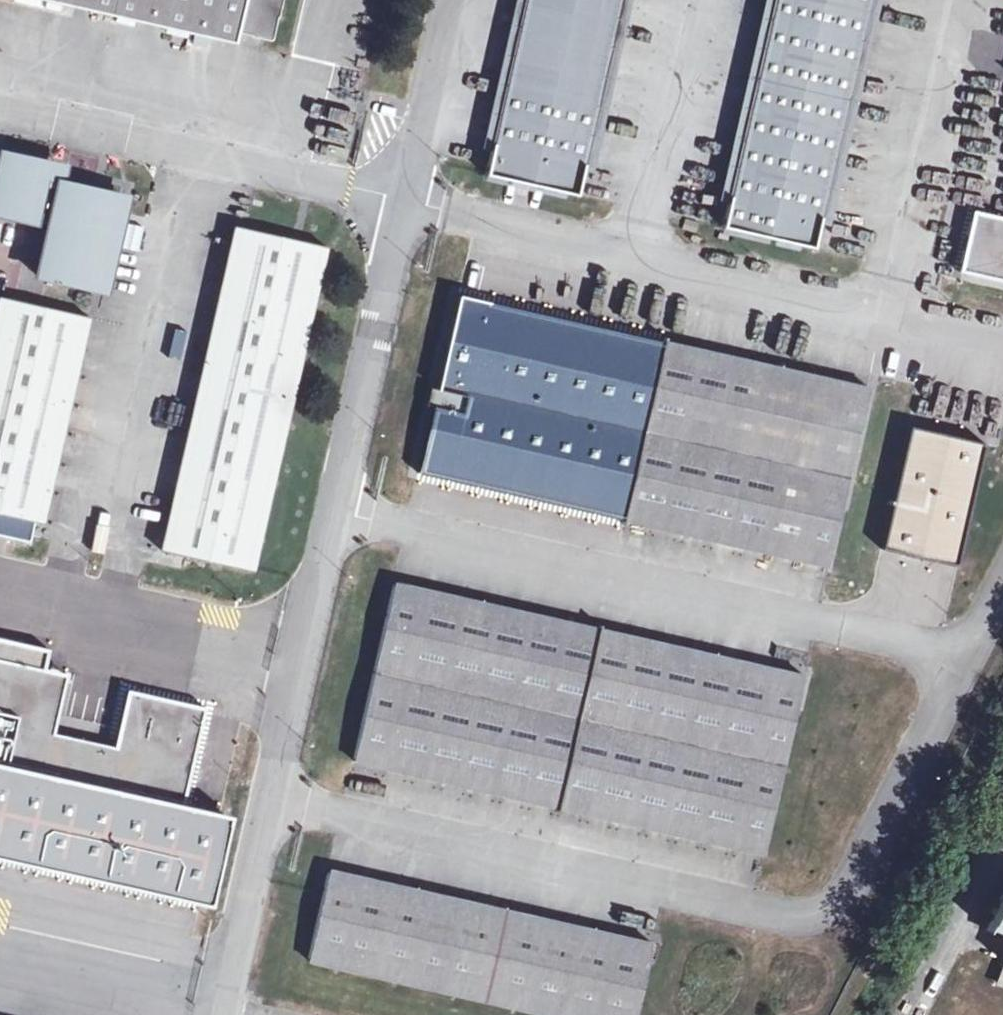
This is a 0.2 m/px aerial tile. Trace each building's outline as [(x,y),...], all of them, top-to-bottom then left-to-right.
[(239,38),(241,29),(274,36),(282,0),(62,0),(239,38)] [(485,167),(576,188),(618,0),(522,0),(485,167)] [(720,220),(810,240),(864,0),(769,0),(720,220)] [(971,277),(1002,285),(1002,135),(971,277)] [(47,175),(51,160),(4,149),(0,167),(0,211),(37,219),(37,218),(51,221),(40,271),(97,284),(119,190),(47,175)] [(254,567),(327,243),(238,223),(165,547),(254,567)] [(90,313),(2,293),(0,303),(0,511),(43,521),(90,313)] [(827,560),(866,384),(459,293),(420,469),(827,560)] [(984,444),(911,430),(888,550),(960,564),(984,444)] [(763,848),(803,671),(395,581),(356,757),(763,848)] [(185,807),(207,708),(131,691),(118,749),(59,736),(72,678),(0,662),(0,765),(185,807)] [(216,905),(235,819),(185,807),(0,765),(0,856),(216,905)] [(651,938),(328,866),(307,957),(569,1014),(634,1014),(651,938)] [(988,927),(1002,933),(1002,893),(988,927)]
